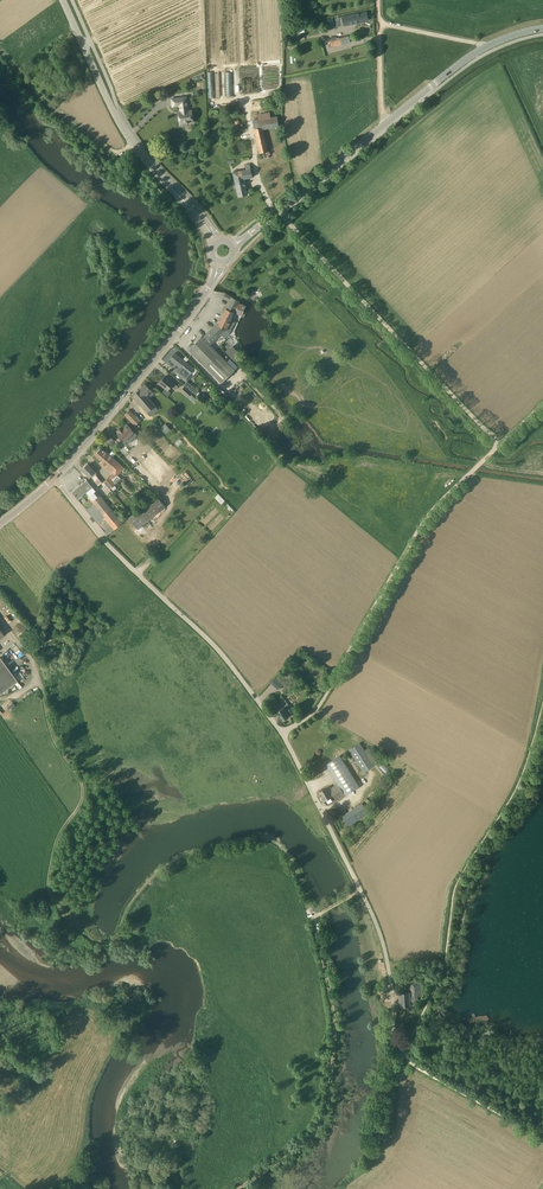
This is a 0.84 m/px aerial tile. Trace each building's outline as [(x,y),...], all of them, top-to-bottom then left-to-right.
[(369,20),(367,12),(342,16),(344,25),(369,20)] [(350,42),(349,37),(338,40),(337,36),(329,38),(331,47),(350,42)] [(191,111),(188,111),(185,97),(172,99),(173,106),(180,105),(181,111),(179,112),(180,123),(187,122),(187,123),(193,122),(191,111)] [(263,128),(279,126),(277,117),(271,118),(270,112),(258,114),(259,119),(253,120),(254,129),(260,153),(268,151),(263,128)] [(244,179),(253,177),(250,164),(245,165),(246,169),(234,172),(239,196),(248,194),(244,179)] [(241,316),(246,306),(238,303),(239,300),(225,293),(223,298),(230,301),(223,316),(232,320),(235,314),(241,316)] [(220,334),(221,334),(225,329),(229,322),(231,323),(232,320),(223,316),(218,324),(215,327),(214,326),(203,337),(202,336),(189,349),(206,367),(218,354),(209,344),(220,334)] [(226,350),(236,362),(243,357),(233,345),(226,350)] [(194,369),(175,353),(170,359),(180,367),(178,369),(177,369),(175,372),(186,381),(190,376),(189,375),(194,369)] [(222,383),(235,370),(218,354),(206,367),(222,383)] [(175,390),(178,386),(166,376),(160,384),(166,389),(162,393),(167,397),(171,392),(168,390),(171,386),(175,390)] [(189,382),(185,386),(195,395),(199,392),(189,382)] [(156,405),(147,395),(152,390),(150,388),(145,383),(133,395),(138,400),(150,416),(154,413),(151,409),(156,405)] [(185,387),(182,390),(188,397),(192,393),(185,387)] [(140,421),(129,410),(125,415),(135,426),(140,421)] [(166,423),(160,428),(166,434),(171,430),(166,423)] [(128,444),(137,435),(127,424),(122,429),(121,428),(117,431),(119,432),(118,433),(128,444)] [(104,451),(100,448),(95,454),(102,460),(100,462),(116,476),(117,475),(124,468),(112,457),(109,455),(104,451)] [(153,454),(147,460),(154,468),(152,469),(159,476),(167,469),(153,454)] [(90,482),(98,492),(105,486),(102,482),(103,482),(96,475),(97,474),(94,471),(87,464),(83,469),(89,477),(90,476),(91,478),(92,480),(90,482)] [(115,484),(110,477),(104,482),(110,489),(115,484)] [(174,490),(180,485),(174,478),(168,484),(174,490)] [(123,523),(104,500),(95,489),(87,479),(72,491),(108,535),(123,523)] [(215,497),(221,503),(225,500),(218,493),(215,497)] [(156,495),(149,501),(143,506),(140,509),(129,518),(139,529),(165,506),(156,495)] [(140,509),(143,506),(138,500),(135,503),(140,509)] [(23,639),(27,644),(32,641),(28,635),(23,639)] [(17,681),(0,657),(0,658),(0,693),(17,681)] [(291,676),(288,671),(283,675),(286,680),(291,676)] [(277,676),(271,683),(278,690),(285,682),(277,676)] [(289,706),(286,700),(278,704),(281,708),(276,711),(282,720),(289,716),(285,709),(289,706)] [(12,702),(7,707),(11,711),(16,706),(12,702)] [(368,748),(364,750),(360,743),(350,749),(364,772),(378,763),(368,748)] [(340,756),(326,764),(339,784),(331,789),(329,786),(319,792),(324,800),(333,795),(337,800),(359,787),(340,756)] [(362,804),(343,816),(349,825),(368,813),(362,804)] [(417,996),(422,996),(421,980),(408,980),(409,991),(399,992),(400,1005),(418,1004),(417,996)]
